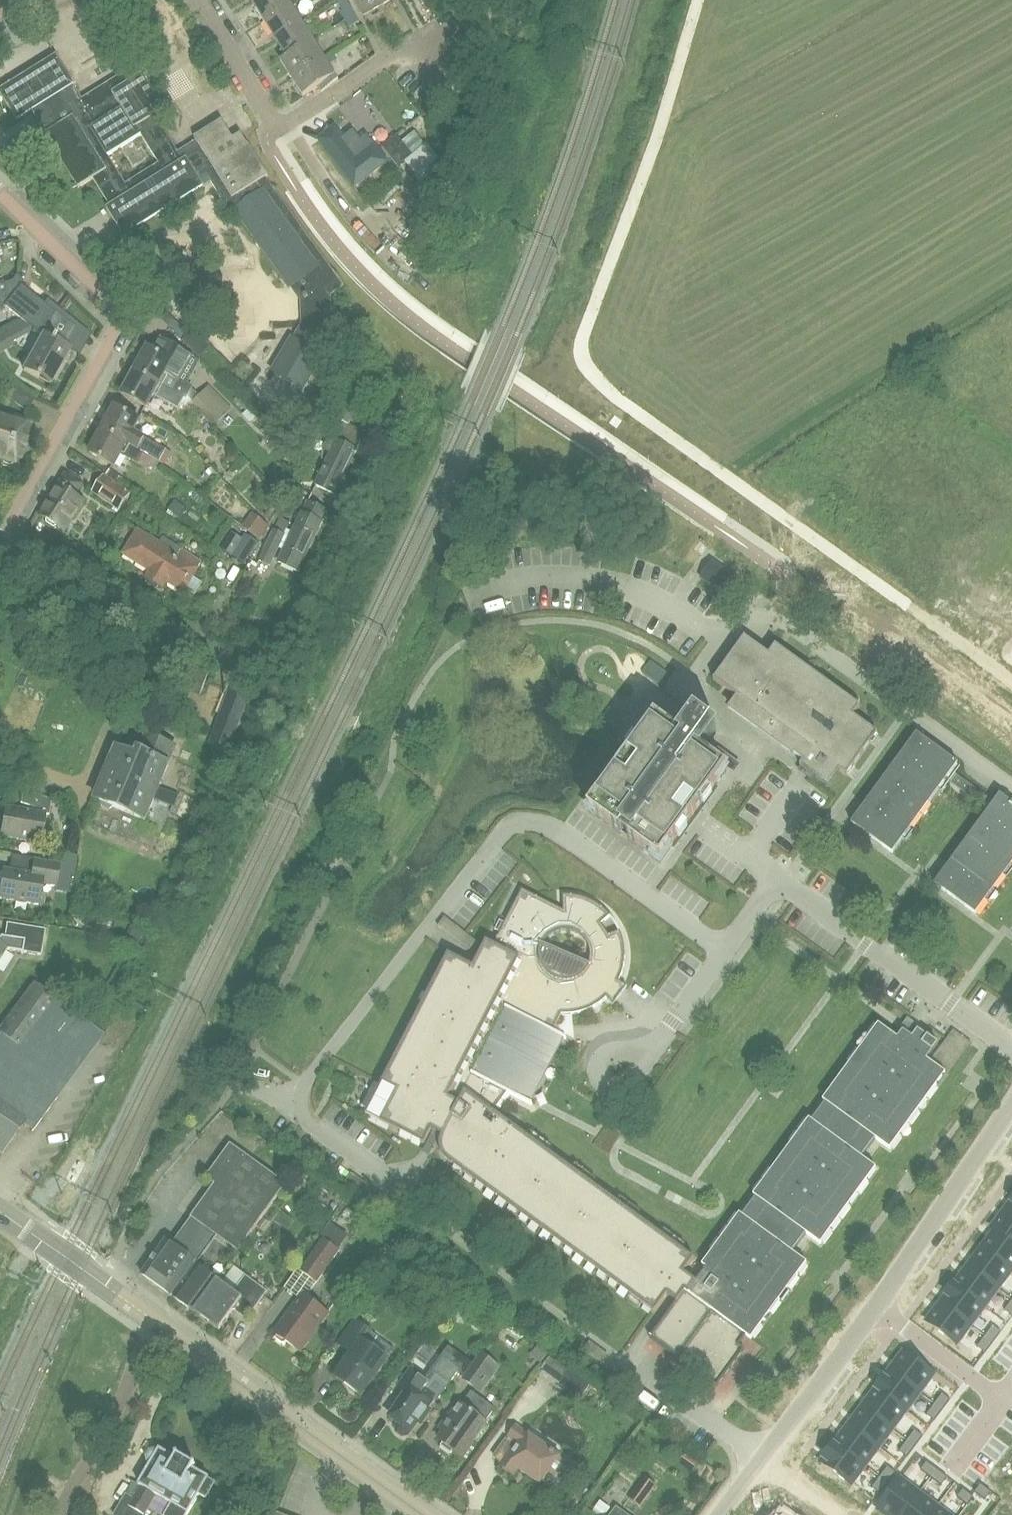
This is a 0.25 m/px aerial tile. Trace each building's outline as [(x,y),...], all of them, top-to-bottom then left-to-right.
[(253,3),(264,21),(290,4),(288,0),(257,0),(253,3)] [(381,5),(378,0),(354,0),(363,16),(381,5)] [(290,4),(264,21),(275,38),(301,22),(290,4)] [(345,20),(355,14),(351,7),(340,12),(345,20)] [(359,22),(355,14),(345,20),(350,28),(359,22)] [(301,22),(275,38),(286,56),(312,40),(301,22)] [(312,40),(286,56),(286,57),(281,60),(291,78),(324,58),(312,40)] [(222,120),(194,137),(196,140),(178,152),(155,115),(164,109),(142,73),(133,79),(127,71),(83,98),(56,55),(0,90),(0,93),(17,120),(33,110),(47,133),(45,134),(78,188),(93,178),(110,206),(106,208),(124,236),(204,187),(200,180),(207,175),(228,210),(233,207),(290,286),(296,282),(305,295),(307,328),(299,343),(292,339),(274,369),(303,387),(321,357),(315,354),(331,328),(331,317),(334,316),(333,305),(330,305),(329,294),(342,286),(265,178),(268,176),(241,134),(233,138),(222,120)] [(324,58),(291,78),(303,96),(317,87),(320,92),(339,81),(335,76),(324,58)] [(392,157),(383,146),(350,106),(315,133),(354,185),(392,157)] [(402,142),(397,135),(383,146),(392,157),(400,167),(406,163),(415,175),(414,176),(421,184),(444,165),(438,157),(436,158),(415,131),(402,142)] [(20,284),(12,280),(0,285),(0,311),(2,311),(2,308),(6,307),(41,335),(60,310),(47,299),(44,302),(20,284)] [(50,384),(68,349),(63,347),(76,323),(60,310),(41,335),(23,369),(50,384)] [(188,334),(167,311),(161,318),(220,378),(226,373),(205,351),(211,345),(194,328),(188,334)] [(3,329),(0,331),(0,348),(11,342),(3,329)] [(177,379),(190,356),(161,340),(155,352),(147,347),(134,371),(185,399),(191,387),(177,379)] [(16,386),(0,368),(0,385),(7,394),(5,397),(27,412),(35,398),(16,386)] [(185,399),(134,371),(122,393),(146,407),(154,393),(164,398),(163,400),(179,409),(180,408),(186,410),(188,407),(185,405),(188,400),(185,399)] [(232,409),(209,386),(191,404),(214,427),(232,409)] [(159,462),(159,461),(166,449),(133,431),(139,420),(114,406),(102,429),(159,462)] [(331,452),(315,484),(335,494),(337,489),(340,484),(343,477),(350,463),(357,449),(364,431),(330,412),(321,432),(329,436),(322,448),(331,452)] [(31,421),(13,415),(11,422),(0,418),(0,461),(1,461),(3,465),(10,467),(14,465),(18,466),(31,421)] [(160,462),(159,461),(159,462),(102,429),(89,452),(114,466),(121,453),(131,458),(131,460),(146,470),(148,465),(155,469),(160,462)] [(105,476),(119,485),(123,479),(110,469),(105,476)] [(40,516),(64,532),(84,502),(75,495),(81,485),(65,474),(47,501),(49,502),(40,516)] [(119,485),(105,476),(104,475),(92,492),(118,510),(131,493),(119,485)] [(291,531),(287,529),(285,535),(278,548),(283,550),(278,562),(298,571),(327,511),(306,501),(295,524),(291,531)] [(242,526),(259,539),(260,540),(270,527),(252,513),(242,526)] [(273,529),(285,535),(287,529),(290,522),(280,517),(275,528),(273,528),(273,529)] [(285,535),(273,529),(258,559),(270,565),(278,548),(285,535)] [(182,592),(198,567),(197,567),(200,562),(163,539),(160,544),(138,530),(123,553),(150,571),(145,578),(162,589),(166,582),(182,592)] [(221,549),(245,563),(258,542),(245,533),(242,538),(232,532),(221,549)] [(713,562),(701,578),(731,599),(742,583),(713,562)] [(745,637),(713,680),(736,697),(728,708),(793,756),(794,754),(804,760),(800,766),(829,786),(840,771),(847,776),(878,733),(853,715),(860,706),(776,645),(769,654),(745,637)] [(620,707),(633,721),(654,701),(641,687),(620,707)] [(228,696),(211,739),(230,747),(246,703),(228,696)] [(618,736),(628,717),(614,710),(604,729),(618,736)] [(656,718),(589,811),(661,863),(728,770),(702,751),(717,731),(719,732),(720,731),(696,713),(694,714),(697,716),(682,737),(656,718)] [(952,771),(958,763),(916,733),(851,822),(892,853),(946,779),(989,810),(935,883),(976,913),(1011,864),(1011,802),(1000,794),(994,802),(952,771)] [(145,819),(153,799),(158,786),(175,747),(146,735),(136,758),(116,749),(95,799),(145,819)] [(178,796),(158,786),(153,799),(173,807),(178,796)] [(33,811),(4,807),(0,832),(0,836),(40,842),(44,813),(48,814),(50,801),(23,790),(20,802),(33,807),(33,811)] [(60,863),(76,866),(77,856),(62,853),(60,863)] [(60,863),(60,864),(33,859),(31,874),(2,869),(0,882),(0,899),(38,904),(42,876),(56,878),(58,873),(74,876),(76,866),(60,863)] [(421,1005),(365,1114),(423,1144),(431,1130),(441,1136),(440,1137),(440,1139),(439,1141),(439,1142),(439,1143),(439,1145),(439,1147),(439,1149),(439,1150),(440,1152),(441,1155),(442,1156),(443,1158),(445,1159),(446,1161),(655,1313),(668,1295),(677,1302),(646,1343),(743,1414),(775,1372),(739,1345),(747,1335),(751,1338),(806,1263),(791,1252),(806,1233),(820,1244),(875,1168),(861,1158),(875,1138),(889,1149),(945,1073),(927,1060),(938,1044),(918,1030),(913,1037),(903,1030),(898,1038),(879,1024),(823,1100),(826,1102),(812,1121),(810,1119),(754,1195),(757,1197),(743,1216),(740,1214),(702,1265),(706,1268),(697,1281),(684,1272),(694,1258),(492,1111),(507,1092),(531,1105),(532,1104),(524,1100),(557,1035),(565,1039),(566,1038),(553,1031),(561,1014),(566,1014),(571,1014),(580,1012),(587,1010),(593,1007),(597,1005),(601,1002),(605,999),(613,1005),(627,986),(618,982),(624,962),(624,951),(622,936),(620,931),(609,937),(600,923),(610,916),(598,905),(588,900),(578,897),(573,896),(562,895),(563,910),(523,890),(480,970),(447,954),(421,1005)] [(40,955),(44,929),(6,924),(3,936),(0,936),(0,937),(0,959),(6,949),(40,955)] [(21,1124),(32,1131),(55,1098),(43,1089),(88,1023),(31,981),(0,1025),(0,1155),(21,1124)] [(215,1240),(227,1248),(229,1245),(239,1252),(287,1185),(230,1145),(206,1179),(215,1185),(192,1218),(217,1237),(215,1240)] [(339,1217),(348,1224),(355,1214),(347,1208),(339,1217)] [(991,1227),(994,1230),(995,1229),(1011,1242),(1011,1214),(1005,1208),(991,1227)] [(981,1248),(1011,1271),(1011,1270),(1011,1242),(995,1229),(994,1230),(981,1248)] [(299,1270),(317,1282),(340,1250),(323,1237),(299,1270)] [(195,1260),(165,1240),(141,1274),(171,1295),(195,1260)] [(216,1264),(227,1248),(215,1240),(203,1256),(216,1264)] [(981,1248),(967,1266),(998,1289),(1011,1271),(981,1248)] [(173,1297),(193,1312),(217,1279),(197,1265),(173,1297)] [(967,1266),(954,1284),(984,1307),(998,1289),(967,1266)] [(217,1279),(193,1312),(219,1331),(237,1306),(250,1315),(267,1292),(245,1277),(234,1292),(217,1279)] [(954,1284),(940,1302),(971,1325),(984,1307),(954,1284)] [(302,1294),(275,1333),(277,1335),(276,1336),(277,1339),(282,1342),(285,1342),(286,1341),(300,1351),(328,1313),(302,1294)] [(940,1302),(926,1321),(956,1344),(971,1325),(940,1302)] [(351,1354),(335,1377),(362,1396),(389,1358),(385,1355),(391,1346),(378,1337),(378,1336),(356,1320),(338,1344),(351,1354)] [(993,1325),(985,1336),(993,1342),(1000,1331),(993,1325)] [(985,1336),(977,1346),(985,1352),(993,1342),(985,1336)] [(413,1352),(423,1359),(432,1347),(422,1339),(413,1352)] [(546,1352),(537,1346),(531,1355),(540,1362),(546,1352)] [(903,1351),(889,1370),(919,1393),(934,1374),(903,1351)] [(481,1352),(461,1379),(480,1393),(500,1366),(481,1352)] [(559,1385),(577,1397),(588,1382),(569,1369),(568,1370),(549,1356),(540,1368),(560,1383),(559,1385)] [(422,1375),(413,1368),(399,1387),(408,1394),(398,1406),(399,1407),(391,1417),(400,1423),(397,1427),(398,1432),(403,1435),(409,1434),(419,1420),(421,1422),(429,1411),(426,1409),(434,1398),(437,1401),(460,1370),(443,1358),(432,1373),(434,1374),(428,1383),(420,1377),(422,1375)] [(889,1370),(875,1388),(906,1411),(919,1393),(889,1370)] [(875,1388),(862,1406),(892,1429),(906,1411),(875,1388)] [(462,1404),(459,1402),(440,1429),(443,1431),(437,1439),(442,1443),(441,1445),(451,1453),(453,1450),(458,1454),(466,1442),(469,1444),(485,1422),(484,1421),(494,1408),(471,1392),(462,1404)] [(942,1393),(934,1404),(942,1410),(944,1406),(950,1399),(942,1393)] [(934,1404),(926,1414),(934,1420),(936,1417),(942,1410),(934,1404)] [(862,1406),(848,1425),(879,1448),(892,1429),(862,1406)] [(848,1425),(834,1443),(865,1466),(879,1448),(848,1425)] [(507,1438),(493,1457),(500,1462),(498,1465),(513,1476),(518,1468),(540,1484),(547,1474),(553,1478),(564,1463),(515,1427),(508,1437),(509,1438),(508,1439),(507,1438)] [(915,1430),(907,1440),(914,1446),(922,1435),(915,1430)] [(907,1440),(899,1451),(907,1457),(914,1446),(907,1440)] [(834,1443),(820,1462),(851,1485),(865,1466),(834,1443)] [(156,1496),(171,1504),(164,1514),(187,1514),(198,1495),(206,1500),(215,1484),(208,1480),(209,1479),(192,1469),(194,1465),(177,1455),(175,1459),(159,1450),(158,1453),(154,1451),(149,1452),(146,1456),(147,1463),(150,1465),(138,1486),(134,1483),(115,1514),(145,1514),(156,1496)] [(926,1461),(920,1469),(931,1477),(937,1469),(926,1461)] [(888,1466),(879,1477),(887,1483),(895,1472),(888,1466)] [(937,1469),(931,1477),(941,1485),(947,1477),(937,1469)] [(879,1477),(872,1487),(879,1493),(887,1483),(879,1477)] [(877,1509),(885,1514),(902,1514),(919,1493),(900,1478),(877,1509)] [(980,1484),(974,1492),(985,1500),(991,1492),(980,1484)] [(636,1488),(629,1498),(640,1505),(647,1495),(636,1488)] [(962,1489),(957,1496),(967,1505),(968,1503),(973,1497),(972,1496),(962,1489)] [(902,1514),(931,1514),(937,1506),(919,1493),(902,1514)] [(931,1514),(949,1514),(937,1506),(931,1514)]
